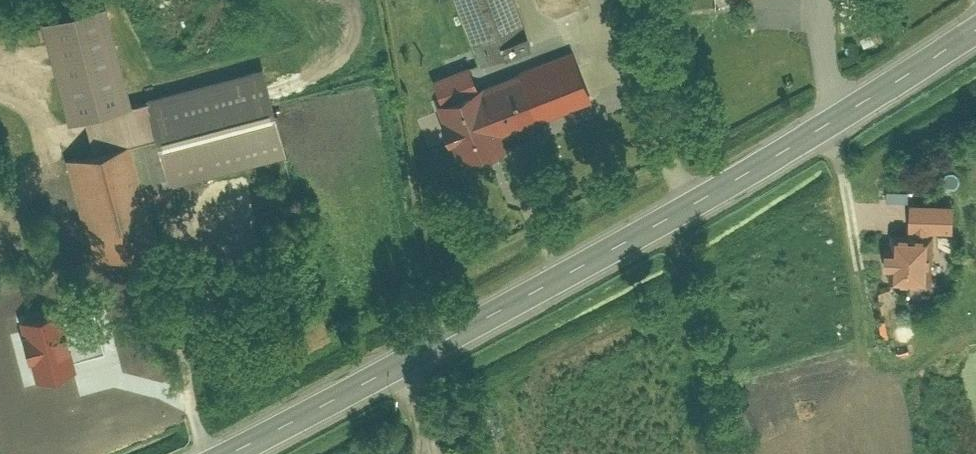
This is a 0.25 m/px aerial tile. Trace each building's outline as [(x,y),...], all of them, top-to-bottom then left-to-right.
[(478,63),(529,44),(512,0),(453,0),(478,63)] [(72,119),(86,115),(133,102),(106,3),(45,19),(72,119)] [(473,87),(494,139),(590,100),(569,48),(473,87)] [(428,77),(438,101),(473,87),(464,63),(428,77)] [(147,95),(148,99),(157,133),(171,184),(285,153),(261,64),(147,95)] [(438,101),(434,102),(444,126),(437,129),(443,143),(450,141),(457,158),(476,150),(478,156),(498,148),(494,139),(473,87),(438,101)] [(86,115),(95,150),(131,140),(157,133),(148,99),(133,102),(86,115)] [(157,133),(131,140),(150,210),(176,203),(171,184),(157,133)] [(95,150),(67,157),(86,230),(90,228),(98,258),(158,242),(150,210),(131,140),(95,150)] [(910,203),(909,231),(930,232),(951,232),(951,203),(910,203)] [(885,248),(885,267),(890,267),(890,281),(929,282),(930,232),(909,231),(897,231),(897,248),(885,248)] [(62,318),(60,308),(20,319),(36,379),(76,368),(73,357),(62,318)] [(91,310),(62,318),(73,357),(102,349),(91,310)]
